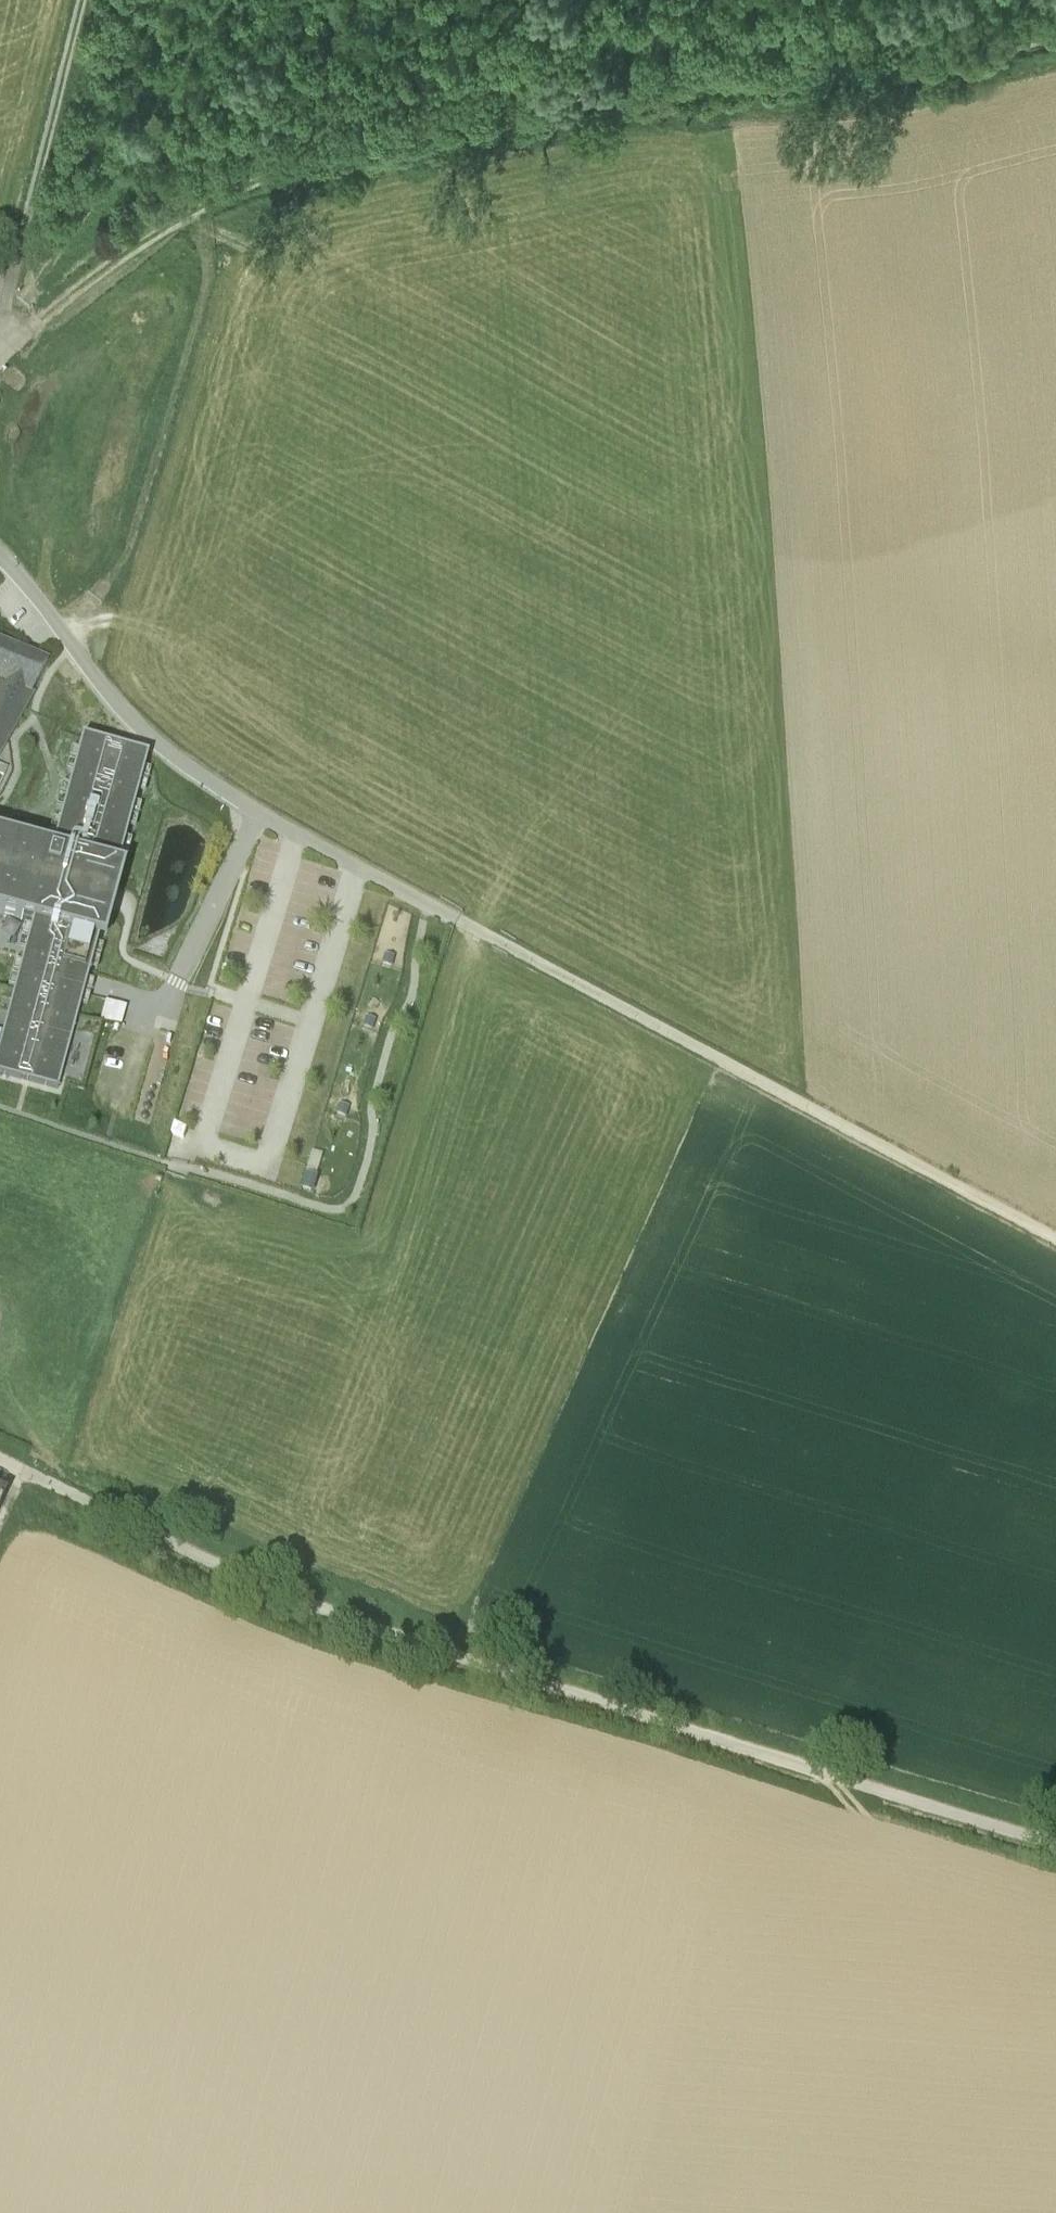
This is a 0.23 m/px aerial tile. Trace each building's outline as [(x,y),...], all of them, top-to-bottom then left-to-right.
[(46,665),(0,647),(0,749),(46,665)] [(83,995),(89,972),(110,896),(112,888),(147,756),(81,738),(67,788),(66,792),(64,802),(51,850),(0,836),(0,915),(31,923),(24,950),(3,1027),(0,1039),(0,1073),(58,1089),(61,1075),(77,1018),(83,995)] [(383,963),(387,964),(393,966),(395,956),(390,955),(385,953),(383,963)] [(105,1000),(100,1019),(111,1022),(121,1024),(126,1006),(105,1000)] [(364,1026),(369,1027),(374,1029),(376,1019),(371,1018),(366,1016),(364,1026)] [(337,1113),(342,1114),(347,1115),(349,1106),(345,1105),(340,1103),(337,1113)] [(307,1174),(302,1188),(313,1191),(318,1177),(307,1174)]
